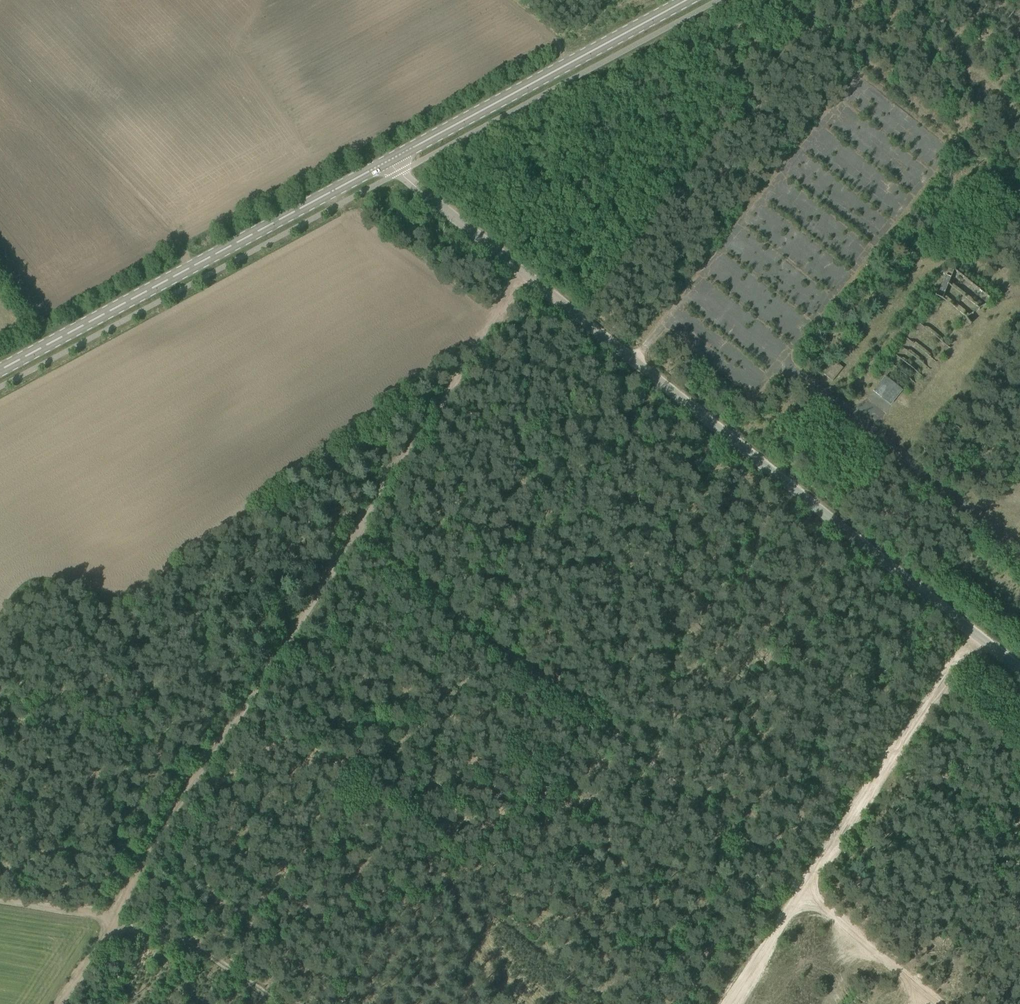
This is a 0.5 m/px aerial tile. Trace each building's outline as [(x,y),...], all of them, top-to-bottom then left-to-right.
[(946,274),(937,297),(943,299),(952,277),(946,274)] [(832,381),(843,368),(835,361),(824,374),(832,381)] [(893,404),(905,389),(888,375),(875,390),(893,404)]
